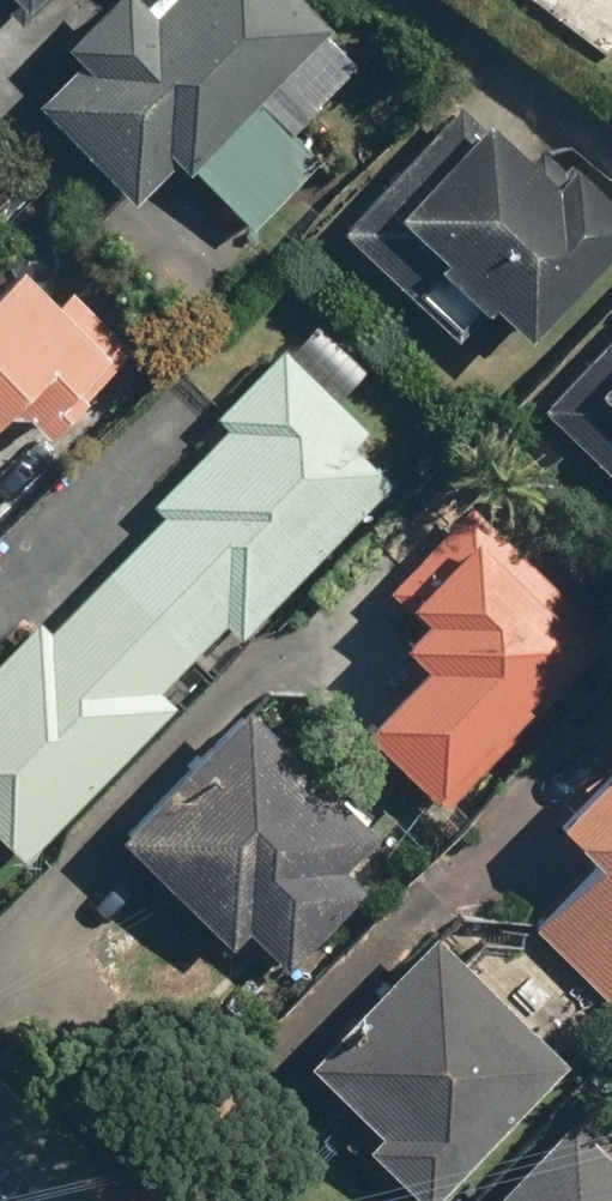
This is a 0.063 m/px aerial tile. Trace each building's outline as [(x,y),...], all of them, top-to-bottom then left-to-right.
[(256,227),(324,150),(292,122),(355,50),(299,0),(167,0),(158,10),(148,0),(98,0),(54,50),(72,66),(40,101),(144,194),(177,156),(256,227)] [(611,51),(611,0),(537,0),(611,51)] [(574,154),(560,170),(532,146),(547,130),(482,73),(348,225),(458,322),(486,290),(528,328),(611,233),(611,188),(574,154)] [(6,390),(51,432),(149,328),(86,269),(64,293),(20,252),(0,274),(0,397),(6,390)] [(315,322),(288,350),(284,346),(219,413),(233,427),(161,503),(169,511),(56,628),(42,615),(0,659),(0,831),(29,859),(178,703),(162,688),(226,620),(243,636),(388,484),(349,446),(370,424),(339,394),(363,368),(315,322)] [(541,402),(611,470),(611,329),(541,402)] [(366,717),(435,795),(611,636),(611,634),(488,496),(390,585),(422,621),(402,639),(425,664),(366,717)] [(291,968),(371,887),(351,867),(384,833),(250,700),(124,827),(240,943),(254,930),(291,968)] [(556,822),(594,857),(532,923),(611,999),(611,762),(556,822)] [(368,1140),(431,1200),(436,1200),(571,1061),(432,927),(306,1058),(379,1128),(368,1140)] [(577,1107),(484,1200),(611,1200),(611,1142),(577,1107)]
